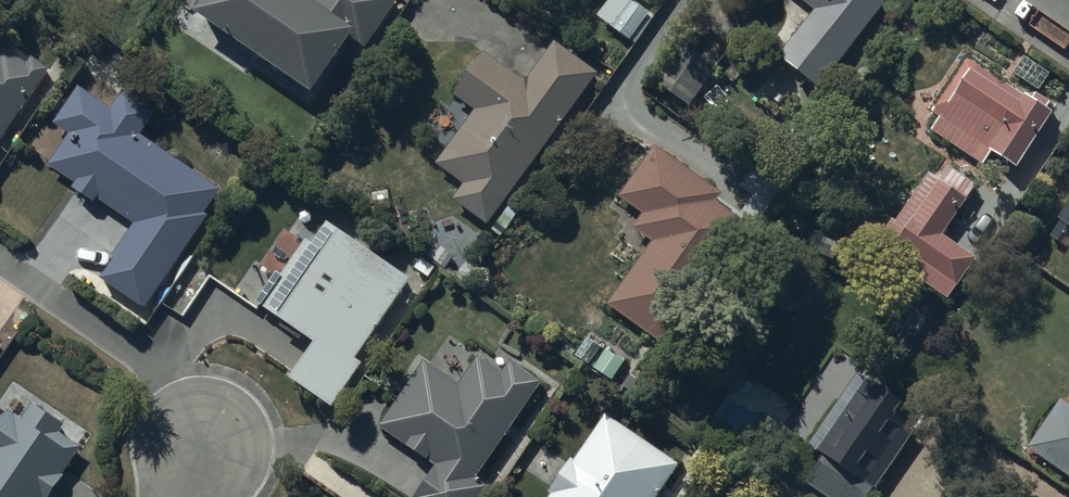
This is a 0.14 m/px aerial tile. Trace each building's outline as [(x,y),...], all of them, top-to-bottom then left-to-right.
[(15,8),(20,0),(2,0),(15,8)] [(200,16),(323,92),(355,40),(368,48),(398,0),(211,0),(200,16)] [(633,0),(624,0),(606,28),(629,43),(650,11),(633,0)] [(817,8),(789,44),(780,57),(823,90),(888,3),(883,0),(805,0),(817,8)] [(49,69),(34,59),(34,60),(10,44),(4,53),(0,50),(0,144),(49,69)] [(491,223),(603,78),(561,45),(528,87),(487,55),(457,94),(479,111),(440,161),(469,184),(459,198),(491,223)] [(716,67),(680,45),(655,86),(691,108),(716,67)] [(1064,110),(970,52),(931,113),(935,116),(927,130),(990,169),(996,157),(1024,174),(1064,110)] [(225,188),(143,135),(158,113),(124,91),(113,108),(80,86),(56,124),(72,134),(50,167),(81,187),(77,192),(99,206),(104,199),(139,223),(116,258),(119,260),(105,281),(147,308),(225,188)] [(659,337),(742,219),(722,205),(734,189),(665,141),(624,200),(646,216),(637,228),(654,240),(610,303),(659,337)] [(945,182),(929,172),(877,254),(951,300),(977,258),(946,238),(982,181),(956,165),(945,182)] [(317,343),(294,378),(337,407),(366,363),(361,360),(416,277),(332,220),(316,242),(312,239),(286,278),(281,274),(260,304),(317,343)] [(630,363),(607,349),(596,368),(619,382),(630,363)] [(489,473),(512,439),(508,437),(515,427),(521,431),(553,385),(516,360),(507,373),(483,356),(462,385),(427,360),(381,427),(440,468),(419,496),(484,496),(490,488),(489,486),(478,478),(484,469),(489,473)] [(850,371),(788,474),(825,496),(897,496),(941,427),(850,371)] [(1028,447),(1068,475),(1068,403),(1063,398),(1028,447)] [(66,487),(60,482),(84,447),(64,433),(68,428),(37,406),(27,420),(13,409),(0,427),(0,496),(59,496),(66,487)] [(609,414),(576,461),(573,459),(551,491),(557,495),(555,496),(662,496),(684,465),(609,414)]
